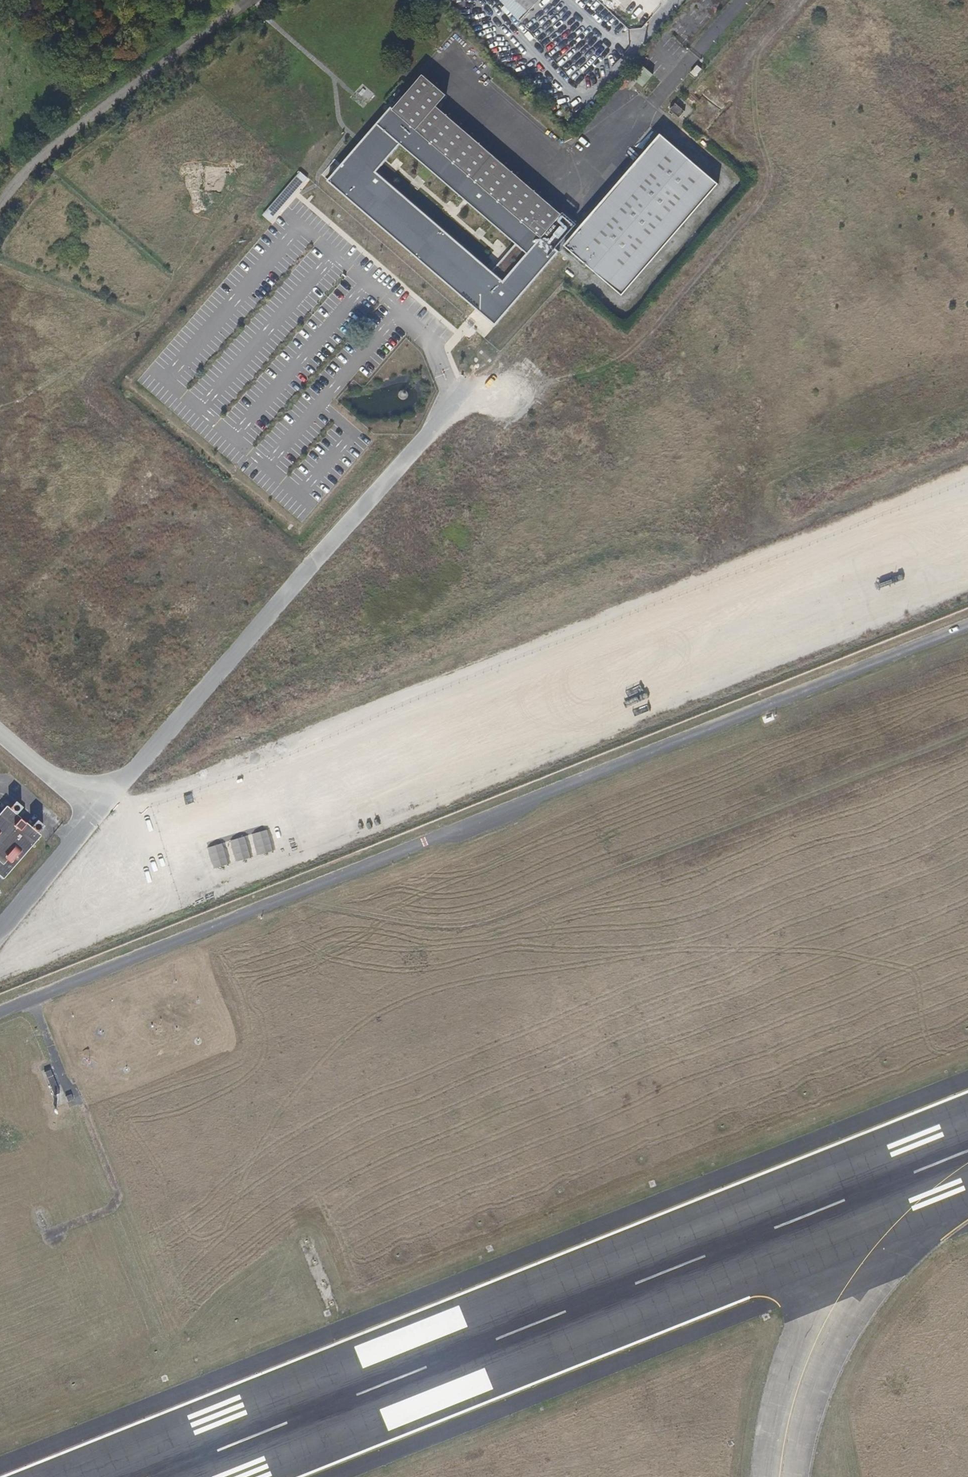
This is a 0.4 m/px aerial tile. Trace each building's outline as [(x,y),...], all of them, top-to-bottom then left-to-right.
[(519,21),(539,0),(500,0),(519,21)] [(696,77),(701,68),(696,64),(690,74),(696,77)] [(463,198),(491,223),(525,252),(539,236),(541,238),(562,214),(437,107),(447,95),(423,75),(393,109),(391,107),(376,124),(401,145),(463,198)] [(684,111),(675,103),(670,110),(679,118),(685,112),(684,111)] [(401,145),(376,124),(329,179),(496,323),(575,228),(562,214),(541,238),(539,236),(525,252),(528,254),(504,282),(377,172),(401,145)] [(719,184),(660,134),(564,246),(622,295),(719,184)] [(274,225),(307,176),(297,169),(264,218),(274,225)] [(41,836),(38,833),(44,827),(37,821),(31,827),(16,814),(22,808),(15,802),(10,808),(7,806),(6,806),(0,813),(0,876),(3,879),(41,836)]
